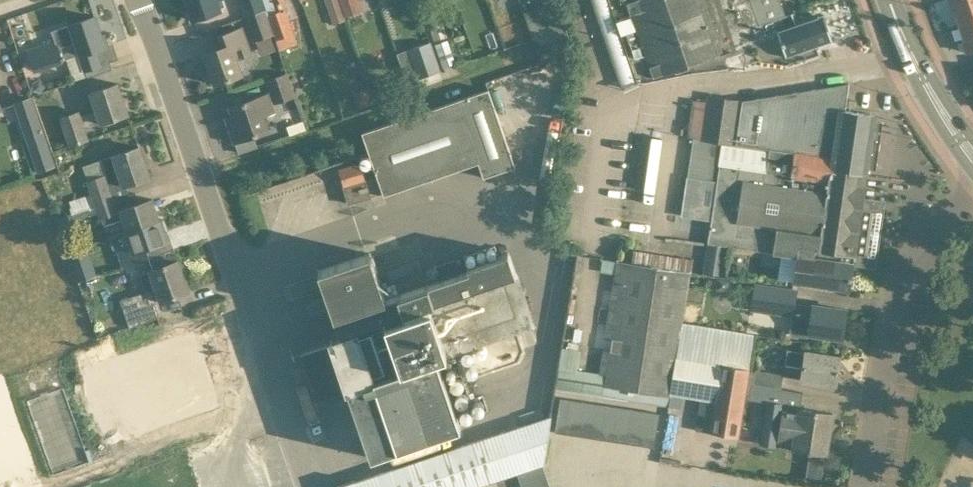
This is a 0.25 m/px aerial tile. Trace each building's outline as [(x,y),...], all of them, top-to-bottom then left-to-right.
[(192,20),(221,9),(218,0),(186,0),(192,20)] [(263,0),(238,0),(244,17),(264,10),(267,9),(263,0)] [(345,17),(340,0),(326,0),(333,24),(346,20),(345,17)] [(345,17),(361,12),(357,0),(340,0),(345,17)] [(541,62),(572,51),(558,0),(557,0),(528,10),(525,1),(521,3),(524,11),(541,62)] [(728,68),(742,57),(743,57),(760,59),(760,60),(789,64),(807,58),(805,55),(815,52),(813,46),(833,39),(824,14),(798,23),(794,11),(786,14),(780,0),(592,0),(605,39),(620,33),(637,81),(641,80),(642,82),(690,72),(728,68)] [(959,25),(972,20),(972,0),(951,0),(959,25)] [(277,11),(269,14),(276,39),(292,33),(285,9),(277,11)] [(244,17),(253,41),(273,34),(264,10),(244,17)] [(95,16),(94,16),(70,24),(76,40),(59,46),(57,41),(28,50),(34,70),(63,60),(80,54),(85,69),(100,64),(95,49),(105,46),(95,16)] [(959,25),(968,52),(972,50),(972,20),(959,25)] [(242,27),(239,28),(220,35),(224,46),(204,53),(214,84),(243,74),(238,59),(252,54),(242,27)] [(435,44),(443,67),(455,63),(447,40),(435,44)] [(441,70),(430,41),(408,50),(418,78),(441,70)] [(287,72),(266,78),(275,104),(295,97),(287,72)] [(118,83),(99,89),(91,92),(97,109),(80,116),(79,111),(62,117),(72,144),(88,139),(84,128),(128,114),(118,83)] [(694,99),(688,137),(721,142),(733,144),(733,143),(771,149),(833,157),(831,169),(866,174),(875,114),(855,111),(845,110),(849,83),(742,100),(708,96),(707,101),(694,99)] [(373,103),(368,88),(355,92),(360,107),(373,103)] [(361,163),(339,170),(349,203),(370,197),(371,197),(382,193),(383,196),(478,163),(484,178),(515,167),(488,90),(362,134),(376,176),(365,180),(361,163)] [(268,93),(251,99),(232,106),(235,114),(226,117),(234,142),(253,135),(269,129),(263,113),(274,109),(268,93)] [(26,139),(45,132),(32,96),(14,103),(26,139)] [(716,180),(706,242),(728,245),(798,254),(853,262),(854,254),(876,257),(883,211),(861,208),(866,174),(831,169),(833,157),(771,149),(733,143),(733,144),(721,142),(717,166),(718,166),(716,180)] [(107,174),(87,181),(96,206),(123,196),(120,187),(149,177),(139,146),(113,155),(102,159),(107,174)] [(123,196),(96,206),(100,219),(101,218),(104,226),(122,219),(126,230),(127,231),(160,220),(152,198),(139,202),(136,192),(123,197),(123,196)] [(59,218),(63,232),(70,230),(74,221),(98,213),(96,206),(78,212),(67,215),(59,218)] [(116,247),(123,267),(165,252),(174,249),(170,238),(167,239),(160,220),(127,231),(126,230),(109,236),(113,248),(116,247)] [(728,245),(706,242),(701,273),(724,276),(728,245)] [(120,301),(123,311),(129,327),(160,317),(155,303),(188,291),(178,260),(169,263),(165,252),(123,267),(123,268),(136,263),(146,292),(120,301)] [(350,395),(371,457),(460,427),(444,381),(436,358),(444,355),(519,330),(534,325),(533,323),(517,277),(516,278),(507,253),(467,267),(468,270),(386,298),(370,252),(318,270),(340,336),(330,339),(331,341),(301,351),(316,397),(347,387),(350,395)] [(798,254),(793,279),(830,286),(849,289),(853,262),(798,254)] [(455,259),(437,265),(441,277),(459,271),(455,259)] [(617,261),(603,259),(601,271),(615,273),(617,261)] [(681,322),(689,273),(689,272),(631,263),(624,262),(617,261),(615,273),(599,374),(577,371),(559,368),(555,390),(668,408),(668,405),(670,394),(681,322)] [(75,272),(78,282),(97,275),(93,265),(75,272)] [(728,290),(730,279),(719,277),(717,288),(728,290)] [(792,314),(792,316),(789,333),(791,336),(807,338),(810,336),(810,333),(842,337),(846,310),(795,302),(797,290),(753,283),(750,308),(792,314)] [(749,400),(752,384),(755,370),(750,369),(754,335),(681,322),(670,394),(701,399),(696,430),(737,436),(743,399),(749,400)] [(125,438),(219,406),(194,331),(81,370),(95,412),(113,405),(125,438)] [(839,356),(820,353),(805,351),(805,352),(787,350),(785,364),(802,366),(801,379),(815,381),(835,384),(839,356)] [(755,370),(752,384),(781,388),(783,374),(755,370)] [(803,392),(781,388),(752,384),(749,400),(772,403),(769,426),(780,428),(778,445),(808,450),(808,452),(811,452),(811,450),(826,452),(832,413),(800,409),(803,392)] [(560,398),(555,432),(655,447),(660,413),(560,398)] [(516,473),(542,464),(543,463),(550,416),(355,481),(354,480),(337,486),(338,486),(475,486),(516,473)] [(542,464),(516,473),(520,486),(550,486),(542,464)]
